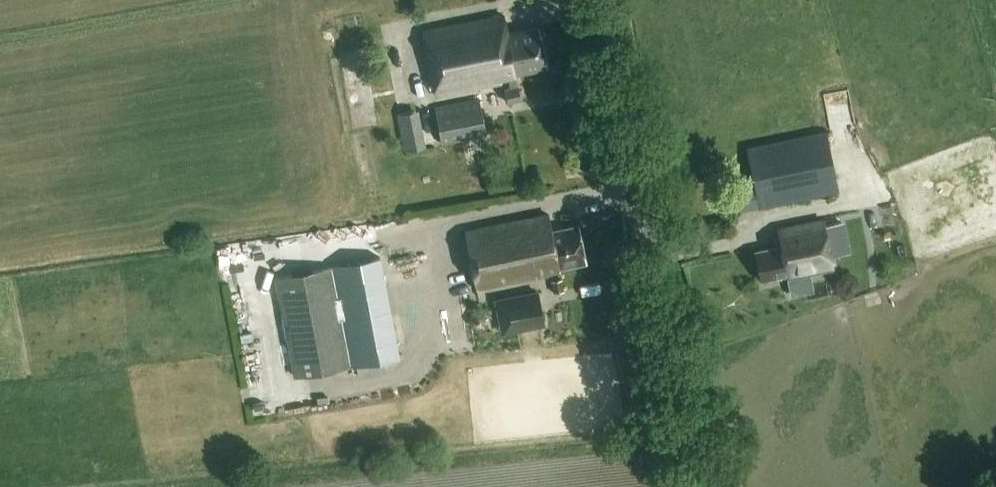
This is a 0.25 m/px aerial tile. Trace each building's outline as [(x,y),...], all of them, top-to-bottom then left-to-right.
[(438,97),(509,83),(510,87),(504,89),(507,102),(521,99),(517,78),(522,77),(521,74),(549,68),(541,28),(509,34),(506,18),(426,34),(438,97)] [(479,98),(435,107),(443,144),(487,135),(479,98)] [(759,208),(837,193),(826,135),(748,151),(759,208)] [(564,267),(588,262),(580,223),(554,229),(550,212),(465,231),(478,291),(565,272),(564,267)] [(789,281),(835,272),(824,219),(778,228),(781,245),(754,250),(760,281),(788,276),(789,281)] [(382,257),(275,278),(294,378),(401,357),(398,344),(406,342),(401,314),(393,316),(382,257)] [(551,281),(554,293),(565,291),(562,279),(551,281)] [(538,292),(496,300),(501,321),(515,318),(518,329),(544,324),(538,292)] [(471,315),(469,321),(471,327),(477,329),(483,327),(485,321),(483,315),(477,313),(471,315)]
